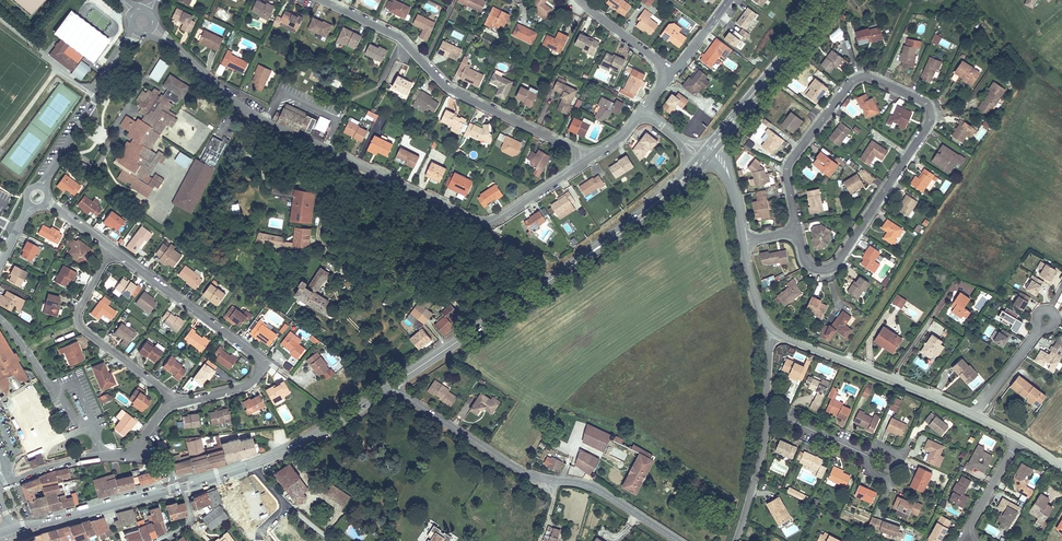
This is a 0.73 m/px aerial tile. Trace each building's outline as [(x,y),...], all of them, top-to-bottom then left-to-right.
[(31,13),(16,0),(12,0),(29,15),(31,13)] [(31,13),(42,0),(16,0),(31,13)] [(257,0),(252,10),(260,14),(269,19),(274,8),(265,4),(257,0)] [(403,17),(405,13),(407,14),(410,7),(395,0),(393,2),(390,1),(386,8),(390,10),(395,12),(395,14),(403,17)] [(484,0),(458,0),(458,1),(480,12),(486,1),(484,0)] [(531,5),(547,16),(552,9),(544,3),(547,0),(535,0),(531,5)] [(606,1),(624,15),(631,6),(623,0),(607,0),(606,1)] [(751,1),(763,9),(769,0),(752,0),(751,1)] [(1024,6),(1033,10),(1037,0),(1038,0),(1027,0),(1024,6)] [(492,8),(486,19),(495,23),(496,21),(505,25),(510,15),(501,10),(500,12),(492,8)] [(637,23),(645,29),(651,34),(658,24),(649,18),(652,14),(645,8),(642,13),(644,14),(640,19),(637,23)] [(758,16),(748,8),(736,24),(746,31),(754,19),(755,20),(758,16)] [(193,16),(179,9),(174,19),(180,22),(181,21),(185,22),(183,25),(187,27),(185,31),(189,33),(195,22),(191,20),(193,16)] [(277,16),(272,24),(278,26),(280,21),(297,29),(303,17),(298,15),(298,17),(291,13),(285,10),(281,18),(277,16)] [(840,14),(847,19),(850,14),(843,10),(840,14)] [(435,23),(418,14),(413,24),(421,28),(423,27),(424,28),(423,29),(419,37),(426,41),(435,23)] [(322,23),(322,22),(314,17),(309,28),(327,37),(331,27),(322,23)] [(522,25),(518,23),(513,34),(532,43),(538,32),(529,28),(528,29),(522,26),(522,25)] [(645,29),(637,23),(635,25),(643,31),(645,29)] [(668,24),(660,35),(664,38),(666,35),(670,38),(672,37),(674,39),(672,41),(679,47),(686,37),(679,31),(680,30),(675,26),(675,23),(668,24)] [(870,25),(858,29),(861,41),(874,37),(874,39),(880,37),(879,35),(885,33),(882,23),(870,27),(870,25)] [(200,41),(205,30),(201,28),(195,41),(211,49),(212,47),(200,41)] [(344,41),(345,43),(355,48),(361,36),(354,32),(353,34),(349,32),(350,31),(344,28),(338,39),(344,41)] [(839,29),(829,37),(835,45),(845,37),(839,29)] [(223,39),(205,30),(200,41),(212,47),(218,50),(223,39)] [(730,30),(724,38),(736,46),(741,38),(730,30)] [(943,33),(937,31),(934,38),(940,40),(943,33)] [(543,44),(553,49),(554,47),(561,50),(568,36),(560,32),(558,37),(559,38),(558,40),(557,39),(547,35),(543,44)] [(580,32),(575,43),(587,49),(595,52),(599,43),(590,39),(590,40),(588,39),(589,36),(580,32)] [(731,48),(717,37),(713,41),(722,48),(719,52),(721,53),(720,55),(724,58),(729,50),(731,48)] [(62,39),(50,54),(72,71),(71,72),(74,75),(76,73),(81,77),(88,67),(80,61),(83,56),(68,44),(69,44),(62,39)] [(462,50),(443,41),(438,53),(442,55),(443,53),(450,57),(457,60),(462,50)] [(700,59),(711,67),(720,55),(721,53),(719,52),(722,48),(713,41),(700,59)] [(917,44),(907,42),(903,57),(906,58),(905,62),(913,64),(916,51),(917,44)] [(378,48),(370,44),(365,54),(382,62),(387,52),(378,48)] [(822,62),(832,69),(838,61),(840,63),(846,54),(837,49),(832,56),(828,53),(822,62)] [(221,64),(225,66),(226,64),(235,69),(243,73),(248,63),(231,55),(232,53),(228,50),(221,64)] [(607,52),(601,63),(610,67),(611,66),(620,70),(626,59),(616,55),(615,57),(613,56),(613,55),(607,52)] [(944,58),(933,53),(925,70),(928,71),(926,76),(934,80),(936,75),(934,74),(937,66),(941,67),(944,58)] [(464,56),(460,66),(464,68),(460,77),(464,79),(465,78),(471,81),(471,82),(479,86),(484,75),(466,66),(469,58),(464,56)] [(150,77),(160,81),(169,62),(158,57),(150,77)] [(965,58),(958,69),(967,76),(968,74),(976,79),(982,70),(965,58)] [(258,75),(254,83),(256,83),(254,88),(261,91),(271,71),(259,64),(255,74),(256,74),(258,75)] [(690,77),(683,85),(693,93),(695,89),(698,91),(702,86),(700,84),(705,78),(708,75),(697,67),(695,70),(696,71),(697,72),(693,79),(691,77),(690,77)] [(623,89),(635,94),(645,74),(633,68),(623,89)] [(494,73),(490,81),(500,86),(496,94),(504,98),(512,81),(494,73)] [(171,75),(164,86),(168,89),(164,95),(170,99),(168,102),(169,102),(170,100),(177,104),(181,97),(182,98),(189,87),(171,75)] [(409,81),(398,75),(392,86),(408,94),(410,89),(407,87),(409,81)] [(571,112),(573,107),(570,105),(577,90),(565,84),(567,80),(559,77),(553,89),(563,93),(562,96),(563,97),(559,107),(567,110),(571,112)] [(829,84),(819,77),(808,92),(818,99),(829,84)] [(705,78),(700,84),(702,86),(705,88),(710,81),(705,78)] [(993,87),(995,88),(989,96),(997,102),(999,103),(1009,87),(996,79),(991,86),(993,87)] [(525,101),(532,105),(538,94),(528,90),(521,86),(516,97),(525,101)] [(528,90),(538,94),(539,90),(530,86),(528,90)] [(995,88),(993,87),(984,99),(994,106),(997,102),(989,96),(995,88)] [(131,184),(130,186),(148,197),(155,186),(158,189),(164,180),(155,174),(152,178),(149,176),(153,170),(145,164),(153,151),(150,150),(167,124),(163,122),(169,114),(174,118),(176,115),(168,110),(172,104),(169,102),(168,102),(170,99),(164,95),(162,94),(160,96),(158,95),(159,92),(153,89),(151,92),(149,90),(146,93),(143,91),(136,101),(140,103),(138,106),(140,108),(139,111),(144,114),(143,116),(145,117),(143,121),(140,120),(138,121),(137,122),(133,119),(130,124),(127,122),(123,128),(131,132),(129,134),(131,137),(133,139),(130,143),(127,141),(121,150),(123,152),(121,155),(119,153),(113,163),(122,169),(117,178),(126,183),(127,181),(131,184)] [(422,90),(415,102),(433,113),(439,103),(431,98),(424,94),(425,92),(422,90)] [(672,94),(663,107),(670,112),(674,106),(677,103),(678,104),(681,100),(686,103),(689,100),(678,93),(676,96),(672,94)] [(862,100),(869,114),(880,109),(873,95),(866,98),(864,94),(858,97),(860,101),(862,100)] [(601,106),(595,118),(602,121),(604,117),(607,118),(611,111),(609,110),(608,109),(612,101),(602,97),(599,105),(601,106)] [(994,106),(984,99),(981,105),(991,111),(994,106)] [(278,121),(297,130),(298,127),(308,132),(310,128),(309,126),(311,122),(313,122),(315,118),(303,113),(304,113),(292,107),(292,106),(284,103),(282,107),(279,113),(277,112),(273,119),(278,121)] [(912,110),(899,104),(892,118),(906,124),(912,110)] [(441,120),(461,129),(465,122),(459,120),(460,117),(454,115),(455,113),(446,109),(441,120)] [(792,129),(801,116),(792,109),(782,122),(792,129)] [(378,115),(369,110),(367,113),(374,117),(373,119),(376,120),(378,115)] [(169,114),(163,122),(167,124),(172,128),(177,120),(174,118),(169,114)] [(770,125),(773,121),(766,116),(763,120),(770,125)] [(804,118),(801,116),(792,129),(794,131),(804,118)] [(962,121),(954,133),(964,140),(969,132),(973,135),(978,126),(973,123),(971,127),(967,124),(969,120),(963,116),(960,119),(962,121)] [(992,120),(985,116),(982,122),(988,126),(992,120)] [(590,125),(574,117),(568,129),(576,133),(577,131),(585,135),(590,125)] [(830,136),(839,142),(852,126),(843,119),(830,136)] [(349,120),(345,130),(355,135),(354,136),(362,140),(367,130),(359,126),(360,125),(349,120)] [(469,123),(464,134),(468,136),(469,134),(481,139),(485,139),(490,139),(490,134),(489,130),(482,130),(482,128),(474,124),(473,125),(469,123)] [(855,125),(852,130),(858,134),(861,129),(855,125)] [(378,151),(387,155),(393,144),(374,135),(375,134),(370,132),(364,144),(369,146),(378,151)] [(504,142),(507,136),(501,132),(498,138),(504,142)] [(763,143),(771,150),(780,139),(782,141),(785,136),(779,132),(775,136),(771,132),(763,143)] [(639,146),(635,151),(645,159),(651,150),(652,151),(659,143),(648,135),(641,143),(642,144),(640,147),(639,146)] [(191,212),(230,141),(224,138),(223,141),(214,136),(177,205),(191,212)] [(504,142),(501,148),(503,150),(513,155),(518,153),(521,147),(519,141),(513,138),(512,140),(510,139),(511,137),(507,136),(504,142)] [(887,148),(873,139),(861,156),(868,162),(875,152),(882,156),(887,148)] [(940,155),(936,159),(941,162),(942,160),(950,165),(954,160),(956,161),(962,152),(945,142),(942,147),(945,148),(944,151),(940,149),(938,153),(940,155)] [(401,147),(397,155),(407,161),(406,163),(414,168),(420,157),(401,147)] [(819,155),(815,160),(831,172),(839,162),(822,149),(818,154),(819,155)] [(192,157),(181,150),(175,159),(186,166),(192,157)] [(157,154),(153,151),(145,164),(153,170),(158,161),(161,157),(157,154)] [(532,151),(528,158),(532,161),(536,163),(534,166),(540,170),(544,164),(542,163),(543,161),(546,163),(550,156),(541,151),(538,154),(537,153),(532,151)] [(635,151),(634,152),(641,163),(645,159),(635,151)] [(609,166),(614,174),(619,170),(621,174),(634,165),(627,154),(618,159),(619,160),(620,162),(617,163),(616,162),(609,166)] [(750,166),(756,170),(759,183),(770,180),(768,171),(767,169),(767,167),(755,159),(750,166)] [(433,174),(431,177),(440,182),(447,169),(432,161),(427,171),(433,174)] [(918,172),(912,181),(925,189),(936,173),(926,166),(924,169),(926,170),(922,175),(918,172)] [(858,170),(845,179),(850,189),(865,180),(858,170)] [(448,186),(453,188),(454,187),(460,190),(459,191),(466,195),(472,181),(455,173),(453,178),(448,186)] [(64,174),(56,185),(63,190),(65,188),(66,187),(71,191),(75,193),(81,186),(64,174)] [(448,186),(453,178),(449,175),(444,184),(448,186)] [(593,177),(579,186),(585,195),(599,187),(600,188),(605,184),(599,175),(594,178),(593,177)] [(315,191),(272,184),(270,192),(293,196),(290,220),(311,223),(315,191)] [(478,198),(484,207),(487,204),(487,203),(495,197),(502,193),(496,184),(481,193),(482,195),(478,198)] [(809,189),(813,211),(824,209),(820,187),(809,189)] [(766,188),(758,190),(760,200),(754,201),(757,217),(769,215),(768,208),(770,208),(766,188)] [(551,205),(557,214),(572,204),(570,200),(573,198),(569,191),(565,193),(566,195),(559,200),(551,205)] [(907,201),(902,209),(909,214),(919,199),(908,192),(903,199),(907,201)] [(90,211),(96,215),(101,209),(84,195),(77,205),(88,213),(90,211)] [(147,215),(162,225),(168,216),(152,206),(147,215)] [(546,220),(540,211),(532,216),(532,217),(524,222),(530,231),(546,220)] [(103,223),(106,225),(108,223),(113,227),(118,230),(125,221),(111,212),(103,223)] [(887,237),(893,241),(903,226),(888,216),(883,224),(892,230),(887,237)] [(548,225),(546,220),(530,231),(532,235),(548,225)] [(815,236),(814,237),(816,246),(825,245),(825,243),(827,243),(831,237),(830,231),(832,229),(829,227),(824,228),(817,223),(814,228),(819,231),(815,236)] [(50,229),(42,225),(38,233),(58,244),(62,235),(58,233),(59,231),(54,228),(53,230),(50,229)] [(127,245),(135,251),(144,239),(146,241),(152,233),(142,226),(127,245)] [(294,235),(309,238),(311,229),(296,227),(294,235)] [(255,241),(282,246),(284,238),(267,235),(268,234),(258,232),(255,241)] [(67,254),(76,260),(80,255),(85,259),(91,250),(79,241),(78,242),(77,242),(76,242),(75,241),(72,239),(67,245),(71,248),(67,254)] [(309,242),(294,240),(293,247),(308,249),(309,242)] [(24,251),(21,256),(31,261),(35,254),(36,251),(38,248),(38,246),(27,241),(23,248),(25,249),(24,251)] [(867,252),(862,261),(872,268),(875,262),(874,261),(881,250),(871,243),(865,251),(867,252)] [(163,258),(161,261),(165,265),(170,263),(174,266),(181,256),(173,249),(172,250),(168,248),(163,244),(156,253),(161,257),(163,258)] [(768,249),(761,250),(762,260),(766,259),(765,256),(771,255),(771,259),(780,257),(781,259),(781,261),(790,259),(787,246),(769,250),(768,249)] [(1057,268),(1041,259),(1037,265),(1040,267),(1038,271),(1051,278),(1057,268)] [(9,281),(19,286),(27,272),(14,265),(11,273),(12,274),(11,277),(9,281)] [(55,281),(64,286),(68,278),(72,280),(76,272),(63,265),(55,281)] [(186,266),(179,275),(187,281),(193,285),(197,288),(203,280),(199,277),(200,276),(186,266)] [(321,267),(317,274),(324,278),(328,272),(321,267)] [(324,278),(317,274),(314,278),(320,283),(324,278)] [(848,290),(856,295),(862,287),(864,289),(870,280),(861,274),(855,283),(853,281),(848,290)] [(1041,290),(1046,281),(1034,274),(1031,278),(1033,279),(1027,288),(1037,294),(1040,290),(1041,290)] [(763,286),(776,282),(774,275),(761,279),(763,286)] [(789,285),(778,293),(785,303),(794,296),(793,295),(800,290),(795,281),(797,280),(795,276),(787,281),(789,285)] [(115,288),(128,298),(136,286),(130,281),(128,283),(126,281),(122,278),(115,288)] [(301,285),(295,294),(321,311),(328,301),(314,292),(320,283),(314,278),(307,288),(305,286),(307,282),(302,279),(299,284),(301,285)] [(204,294),(210,299),(211,298),(219,303),(226,293),(218,287),(218,288),(211,284),(204,294)] [(953,304),(950,308),(960,315),(961,313),(965,316),(969,308),(963,304),(969,295),(960,289),(953,297),(956,299),(953,304)] [(4,295),(6,296),(5,297),(3,296),(0,295),(0,305),(10,310),(11,310),(13,304),(20,307),(24,300),(6,291),(4,295)] [(1024,309),(1031,297),(1022,291),(1014,303),(1024,309)] [(135,303),(149,314),(156,304),(151,300),(152,298),(144,292),(135,303)] [(892,303),(903,308),(907,299),(896,293),(892,303)] [(43,312),(55,316),(58,307),(56,306),(57,304),(59,297),(48,294),(43,312)] [(812,294),(807,305),(823,313),(828,304),(820,300),(821,298),(812,294)] [(411,312),(425,323),(432,315),(426,311),(432,303),(429,300),(424,296),(411,312)] [(90,314),(97,320),(102,314),(110,320),(116,312),(100,301),(90,314)] [(20,307),(13,304),(11,310),(17,313),(20,307)] [(435,325),(444,335),(450,330),(452,328),(459,322),(454,316),(458,313),(455,309),(451,305),(442,312),(445,316),(435,325)] [(223,317),(230,322),(232,320),(236,323),(241,326),(247,317),(243,314),(232,306),(223,317)] [(1017,318),(1019,313),(1004,306),(1000,315),(1003,317),(1001,323),(1019,331),(1023,321),(1017,318)] [(824,322),(818,334),(826,336),(828,333),(830,335),(837,327),(842,331),(849,323),(845,321),(851,313),(843,307),(831,322),(830,322),(829,323),(824,322)] [(184,322),(177,317),(176,318),(174,317),(167,311),(162,317),(165,320),(163,323),(176,332),(184,322)] [(411,312),(407,318),(414,324),(418,328),(425,323),(411,312)] [(401,326),(406,333),(414,324),(407,318),(405,317),(403,319),(405,320),(401,326)] [(253,336),(254,334),(261,339),(269,345),(277,335),(262,324),(263,323),(259,320),(250,334),(253,336)] [(128,329),(121,323),(112,335),(115,338),(117,335),(121,338),(122,337),(129,342),(135,334),(133,333),(128,329)] [(283,333),(288,326),(285,324),(280,331),(283,333)] [(874,338),(881,344),(884,340),(887,343),(893,335),(895,332),(883,324),(874,338)] [(191,328),(184,338),(201,351),(208,343),(201,338),(194,332),(195,331),(191,328)] [(1009,337),(1012,333),(1003,328),(1001,332),(999,331),(994,340),(1003,345),(1006,340),(1008,336),(1009,337)] [(410,339),(419,350),(431,340),(422,329),(410,339)] [(5,396),(13,391),(10,385),(11,382),(9,379),(14,376),(16,379),(19,380),(22,386),(35,378),(31,371),(21,368),(20,365),(21,364),(18,359),(17,360),(0,332),(0,388),(5,396)] [(925,345),(923,344),(920,349),(929,355),(931,355),(937,347),(940,350),(943,345),(938,341),(940,338),(931,332),(925,340),(927,341),(926,344),(925,345)] [(315,342),(317,339),(311,334),(308,337),(315,342)] [(287,335),(281,344),(284,347),(286,345),(292,350),(291,352),(290,353),(297,358),(304,348),(287,335)] [(887,343),(886,344),(894,348),(900,339),(893,335),(887,343)] [(1050,349),(1051,350),(1061,356),(1061,355),(1061,336),(1060,337),(1054,346),(1052,345),(1050,349)] [(64,353),(70,366),(84,360),(76,341),(62,348),(64,353)] [(125,350),(129,353),(135,344),(132,341),(125,350)] [(145,356),(146,355),(147,354),(155,360),(162,351),(154,346),(152,347),(145,342),(138,351),(145,356)] [(154,346),(162,351),(164,348),(156,342),(154,346)] [(218,357),(216,359),(229,370),(236,361),(230,356),(222,351),(223,350),(219,347),(214,354),(218,357)] [(1061,356),(1051,350),(1049,354),(1041,349),(1035,360),(1044,365),(1046,361),(1051,364),(1048,368),(1053,371),(1061,357),(1061,356)] [(317,352),(306,360),(310,364),(311,363),(315,368),(314,369),(319,377),(323,375),(329,370),(326,366),(322,362),(324,361),(317,352)] [(171,355),(163,366),(167,370),(168,368),(175,374),(174,375),(173,376),(178,380),(186,371),(180,367),(181,366),(174,360),(175,359),(171,355)] [(786,357),(781,366),(789,370),(788,372),(797,376),(796,377),(802,380),(811,361),(806,359),(803,365),(786,357)] [(960,373),(964,379),(967,377),(970,381),(975,376),(972,372),(975,369),(969,363),(967,365),(961,357),(952,366),(959,374),(960,373)] [(283,366),(288,371),(293,365),(288,360),(283,366)] [(92,367),(101,389),(115,383),(111,375),(109,376),(108,374),(103,362),(92,367)] [(193,379),(201,385),(206,378),(208,379),(215,372),(205,364),(193,379)] [(329,370),(323,375),(326,379),(333,374),(330,369),(329,370)] [(1048,396),(1020,375),(1011,386),(1026,397),(1028,395),(1030,396),(1030,399),(1032,402),(1034,402),(1037,401),(1039,400),(1043,403),(1048,396)] [(10,385),(13,391),(22,386),(19,380),(16,379),(14,376),(9,379),(11,382),(10,385)] [(812,379),(807,377),(804,383),(809,385),(814,388),(816,384),(819,385),(816,390),(818,391),(817,392),(813,400),(820,403),(827,386),(820,383),(821,381),(813,377),(812,379)] [(283,381),(274,386),(275,386),(272,388),(271,387),(266,390),(272,401),(282,396),(289,392),(283,381)] [(435,382),(427,394),(431,396),(433,394),(439,398),(443,401),(442,403),(451,409),(458,398),(448,393),(450,391),(435,382)] [(862,396),(868,398),(873,384),(867,382),(862,396)] [(136,389),(129,399),(140,407),(142,405),(145,408),(150,401),(144,397),(145,396),(136,389)] [(484,408),(490,411),(495,402),(490,399),(480,394),(471,411),(478,415),(481,409),(483,410),(484,408)] [(103,395),(97,397),(100,404),(105,401),(103,395)] [(243,404),(249,414),(265,405),(259,395),(251,400),(243,404)] [(495,402),(490,411),(493,413),(501,400),(492,395),(490,399),(495,402)] [(901,400),(894,396),(889,408),(896,411),(901,400)] [(835,398),(830,409),(838,413),(837,415),(846,419),(851,408),(844,405),(845,403),(835,398)] [(208,413),(211,424),(230,420),(227,408),(208,413)] [(859,409),(854,421),(874,430),(879,420),(873,418),(863,413),(863,411),(859,409)] [(950,425),(933,411),(926,420),(943,433),(950,425)] [(123,435),(129,429),(133,423),(134,424),(137,420),(126,412),(114,428),(123,435)] [(198,413),(190,414),(190,416),(187,416),(182,417),(183,428),(199,426),(198,413)] [(908,424),(892,417),(886,429),(891,432),(892,431),(899,434),(902,436),(908,424)] [(608,440),(610,436),(590,427),(583,441),(603,451),(608,440)] [(615,439),(610,436),(608,440),(618,445),(621,440),(615,437),(615,439)] [(222,449),(225,461),(259,451),(256,442),(253,443),(251,437),(239,440),(238,438),(220,443),(222,449)] [(797,446),(780,438),(774,449),(788,456),(790,452),(794,454),(797,446)] [(557,439),(554,447),(563,452),(567,443),(557,439)] [(945,447),(930,440),(926,448),(932,451),(934,452),(933,454),(931,453),(927,461),(937,466),(945,447)] [(635,493),(651,459),(648,458),(650,455),(630,445),(628,450),(638,455),(622,486),(635,493)] [(194,469),(224,461),(225,461),(222,449),(190,457),(193,470),(194,469)] [(573,463),(593,473),(599,459),(580,450),(573,463)] [(986,473),(990,467),(984,464),(981,463),(984,458),(987,459),(986,461),(991,464),(995,458),(985,453),(980,450),(972,463),(971,462),(967,468),(974,472),(977,468),(986,473)] [(823,459),(804,451),(799,461),(818,470),(823,459)] [(171,457),(176,474),(193,470),(190,457),(189,455),(180,457),(179,455),(171,457)] [(28,459),(29,461),(35,459),(38,465),(31,467),(32,468),(40,466),(36,456),(28,459)] [(553,470),(557,461),(552,458),(548,468),(553,470)] [(224,461),(194,469),(194,472),(225,463),(224,461)] [(562,463),(557,461),(553,470),(558,473),(562,463)] [(276,473),(297,504),(302,501),(300,496),(303,494),(302,492),(305,490),(306,492),(309,490),(300,479),(301,478),(290,463),(276,473)] [(839,467),(834,465),(828,478),(846,486),(851,476),(838,470),(839,467)] [(933,473),(920,467),(916,476),(918,477),(913,487),(924,493),(933,473)] [(1018,493),(1024,497),(1028,489),(1026,481),(1027,478),(1032,476),(1035,472),(1028,468),(1021,470),(1019,474),(1020,476),(1018,479),(1016,478),(1015,482),(1018,493)] [(32,515),(42,512),(37,497),(39,497),(36,490),(40,489),(39,487),(42,486),(64,482),(63,479),(65,478),(64,474),(69,473),(68,469),(50,473),(21,485),(32,515)] [(138,476),(140,484),(161,479),(159,473),(161,473),(161,471),(159,472),(159,470),(138,476)] [(99,497),(118,491),(117,490),(115,479),(114,474),(100,478),(101,482),(95,484),(99,497)] [(119,478),(121,489),(135,486),(132,475),(119,478)] [(962,482),(971,487),(973,483),(964,478),(962,482)] [(75,492),(71,493),(65,495),(63,490),(59,491),(59,487),(72,484),(72,481),(64,482),(42,486),(44,493),(42,493),(43,496),(39,497),(37,497),(42,512),(78,503),(75,492)] [(962,482),(961,485),(967,488),(963,495),(966,496),(971,487),(962,482)] [(966,496),(963,495),(967,488),(961,485),(959,484),(954,493),(957,494),(953,501),(958,504),(956,506),(965,511),(968,506),(966,505),(969,498),(966,496)] [(71,493),(69,485),(63,486),(63,490),(65,495),(71,493)] [(314,492),(341,511),(351,497),(341,491),(338,496),(335,494),(322,485),(314,492)] [(867,489),(859,485),(854,496),(871,504),(876,493),(869,489),(868,491),(866,490),(867,489)] [(789,486),(786,492),(806,501),(809,495),(789,486)] [(209,503),(212,508),(222,501),(216,488),(207,492),(207,491),(193,497),(194,500),(190,501),(194,509),(209,503)] [(1028,489),(1024,497),(1031,501),(1036,493),(1028,489)] [(1039,517),(1044,521),(1050,511),(1044,507),(1046,504),(1049,499),(1041,493),(1029,511),(1039,517)] [(777,497),(765,504),(771,515),(773,513),(779,524),(789,518),(777,497)] [(914,503),(902,498),(898,509),(910,514),(911,512),(918,516),(923,518),(928,507),(923,505),(915,501),(914,503)] [(1021,510),(1004,500),(1000,507),(1008,512),(1001,523),(1003,524),(1010,528),(1021,510)] [(180,501),(167,505),(171,519),(187,514),(184,503),(180,504),(180,501)] [(211,530),(227,517),(219,506),(202,518),(211,530)] [(160,512),(159,507),(151,510),(152,514),(148,516),(150,524),(146,526),(144,520),(136,522),(139,529),(126,533),(127,537),(125,537),(126,540),(141,540),(144,540),(165,532),(164,526),(164,525),(164,523),(160,512)] [(1008,512),(1000,507),(997,511),(1003,514),(998,521),(1001,523),(1008,512)] [(136,521),(132,509),(115,514),(117,522),(113,523),(114,528),(136,521)] [(773,513),(771,515),(777,525),(779,524),(773,513)] [(943,516),(930,540),(932,540),(937,540),(938,539),(940,540),(944,540),(950,529),(948,528),(952,521),(943,516)] [(900,527),(872,517),(868,526),(887,533),(897,536),(900,527)] [(90,521),(95,535),(108,529),(103,518),(90,521)] [(95,534),(90,521),(89,520),(81,522),(88,537),(94,535),(95,534)] [(68,526),(74,540),(78,540),(86,538),(87,540),(90,540),(88,537),(81,522),(68,526)] [(1010,528),(1003,524),(1001,529),(1008,533),(1010,528)] [(452,536),(444,532),(444,533),(440,531),(441,529),(434,525),(428,535),(433,538),(431,540),(429,538),(427,540),(449,540),(452,536)] [(56,530),(60,540),(74,540),(68,526),(56,530)] [(554,528),(552,535),(560,538),(563,531),(554,528)] [(923,538),(926,533),(917,529),(915,533),(919,535),(918,536),(923,538)] [(51,540),(60,540),(56,530),(48,532),(51,540)] [(213,540),(232,540),(234,540),(227,531),(223,535),(224,537),(220,540),(218,538),(218,537),(213,540)] [(48,532),(41,534),(43,540),(51,540),(48,532)] [(887,533),(886,537),(898,540),(900,540),(903,534),(898,532),(897,536),(887,533)]
